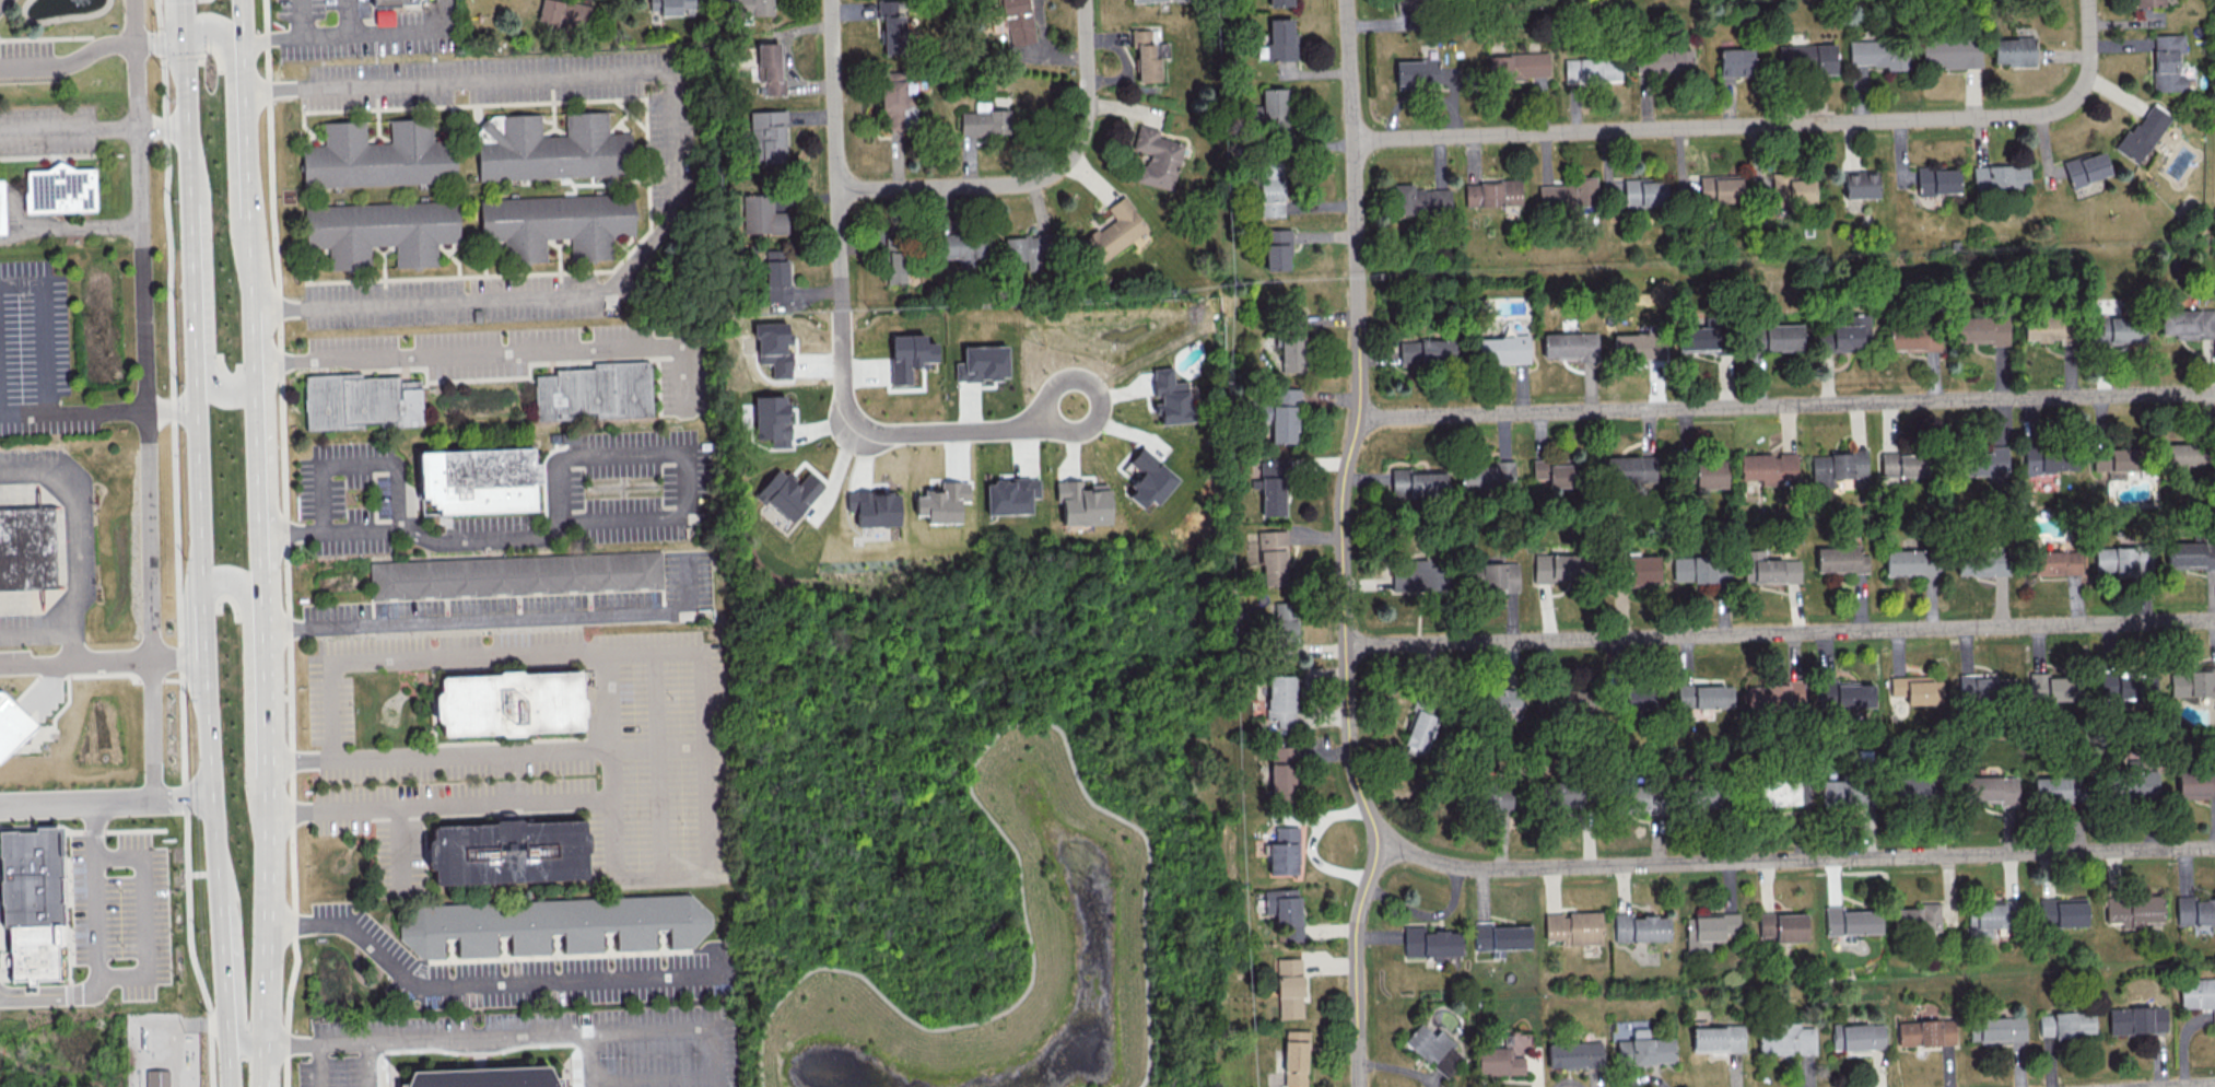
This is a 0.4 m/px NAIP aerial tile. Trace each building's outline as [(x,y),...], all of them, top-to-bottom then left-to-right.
[(561,0),(541,0),(537,21),(583,31),(588,6),(561,0)] [(683,14),(695,13),(695,0),(649,0),(649,10),(659,10),(659,15),(683,15),(683,14)] [(725,14),(773,14),(773,0),(725,0),(725,14)] [(906,54),(904,15),(895,15),(895,0),(876,0),(877,16),(881,16),(883,55),(906,54)] [(1007,45),(1033,42),(1029,0),(1002,0),(1007,45)] [(1394,24),(1413,23),(1413,0),(1394,0),(1394,24)] [(394,24),(393,9),(384,9),(384,7),(375,7),(375,25),(394,24)] [(1257,59),(1293,59),(1293,18),(1269,18),(1268,45),(1257,45),(1257,59)] [(1137,81),(1160,81),(1159,57),(1156,57),(1155,29),(1131,30),(1132,47),(1136,47),(1137,81)] [(2176,76),(2177,52),(2183,52),(2183,34),(2153,34),(2152,91),(2185,91),(2185,76),(2176,76)] [(1992,38),(1992,65),(2034,64),(2033,37),(1992,38)] [(1980,66),(1979,38),(1921,40),(1922,68),(1980,66)] [(1849,65),(1885,65),(1885,70),(1907,69),(1907,41),(1848,42),(1849,65)] [(785,94),(784,78),(780,78),(779,42),(757,43),(758,81),(765,80),(766,95),(785,94)] [(1835,73),(1834,43),(1778,45),(1778,70),(1814,69),(1815,74),(1835,73)] [(1635,73),(1679,72),(1679,69),(1692,69),(1691,48),(1679,49),(1679,45),(1634,46),(1635,73)] [(1719,76),(1753,75),(1752,48),(1719,49),(1719,76)] [(1488,54),(1488,79),(1548,78),(1548,53),(1488,54)] [(1563,58),(1563,82),(1620,80),(1619,56),(1563,58)] [(1396,87),(1449,85),(1448,66),(1437,67),(1437,59),(1395,60),(1396,87)] [(880,72),(883,131),(904,130),(903,104),(906,104),(905,71),(880,72)] [(1284,88),(1262,88),(1263,131),(1285,131),(1284,88)] [(960,112),(961,135),(1010,134),(1009,109),(990,110),(990,101),(975,101),(975,111),(960,112)] [(2115,150),(2137,165),(2170,115),(2149,101),(2115,150)] [(491,115),(477,131),(479,179),(631,174),(629,131),(607,132),(606,110),(564,113),(565,135),(541,136),(540,113),(491,115)] [(749,111),(751,163),(786,162),(784,110),(749,111)] [(324,121),(325,145),(303,147),(304,187),(456,180),(455,139),(432,139),(431,118),(389,119),(390,142),(366,142),(365,120),(324,121)] [(1172,190),(1184,143),(1157,137),(1159,128),(1138,123),(1132,149),(1149,153),(1146,165),(1140,163),(1136,182),(1172,190)] [(2110,174),(2101,149),(2062,162),(2070,187),(2110,174)] [(24,170),(25,211),(95,210),(94,168),(73,168),(59,161),(46,170),(24,170)] [(1261,217),(1284,216),(1282,162),(1260,162),(1261,217)] [(1972,166),(1973,189),(2029,187),(2028,164),(1972,166)] [(1916,194),(1958,193),(1957,167),(1915,169),(1916,194)] [(1877,197),(1876,170),(1843,171),(1844,198),(1877,197)] [(1813,178),(1787,179),(1787,173),(1770,173),(1771,205),(1814,203),(1813,178)] [(1699,202),(1740,201),(1739,175),(1698,175),(1699,202)] [(1537,185),(1538,207),(1595,205),(1594,176),(1573,177),(1573,184),(1537,185)] [(1623,180),(1624,207),(1665,206),(1664,179),(1623,180)] [(1465,206),(1520,205),(1520,181),(1464,182),(1465,206)] [(1449,188),(1413,189),(1413,183),(1391,184),(1392,214),(1450,212),(1449,188)] [(504,262),(503,238),(481,239),(480,199),(632,192),(633,235),(611,235),(611,257),(570,259),(569,236),(546,237),(547,260),(504,262)] [(742,195),(743,234),(788,232),(787,212),(773,213),(772,194),(742,195)] [(1147,229),(1123,195),(1106,207),(1114,218),(1080,242),(1096,265),(1147,229)] [(436,265),(436,241),(458,239),(456,199),(304,206),(306,247),(328,247),(329,268),(371,267),(370,244),(394,244),(395,266),(436,265)] [(1265,270),(1291,270),(1290,229),(1264,229),(1265,270)] [(941,258),(958,257),(958,267),(972,267),(972,257),(987,256),(986,234),(940,236),(941,258)] [(1004,236),(1005,262),(1026,261),(1027,271),(1047,270),(1045,234),(1004,236)] [(767,302),(789,301),(787,249),(765,250),(767,302)] [(887,283),(905,283),(906,250),(888,250),(887,283)] [(2174,334),(2174,339),(2214,338),(2214,331),(2214,308),(2159,310),(2160,334),(2174,334)] [(1869,314),(1847,314),(1847,327),(1818,327),(1818,349),(1870,349),(1869,314)] [(1989,345),(2008,345),(2008,317),(1953,317),(1954,342),(1989,341),(1989,345)] [(2091,343),(2143,343),(2143,317),(2100,317),(2100,329),(2091,329),(2091,343)] [(2023,341),(2069,341),(2069,318),(2036,318),(2036,320),(2023,320),(2023,341)] [(787,322),(756,323),(757,363),(771,363),(771,378),(790,378),(789,343),(792,343),(791,332),(787,332),(787,322)] [(1750,351),(1802,349),(1801,323),(1749,326),(1750,351)] [(1888,351),(1939,349),(1939,325),(1888,327),(1888,351)] [(1680,349),(1720,349),(1720,326),(1680,327),(1680,349)] [(1300,331),(1280,331),(1281,372),(1301,372),(1300,331)] [(1543,357),(1579,356),(1579,362),(1598,361),(1598,332),(1543,333),(1543,357)] [(1612,335),(1613,360),(1666,359),(1665,333),(1612,335)] [(936,342),(924,342),(924,334),(890,335),(891,384),(912,384),(911,368),(928,368),(928,362),(936,362),(936,342)] [(1477,336),(1478,363),(1529,362),(1529,336),(1477,336)] [(1399,367),(1418,367),(1419,361),(1453,361),(1454,341),(1399,340),(1399,367)] [(1007,346),(963,346),(963,362),(954,362),(954,380),(1007,379),(1007,346)] [(648,360),(652,414),(595,417),(595,412),(577,412),(577,417),(536,419),(534,375),(554,374),(554,369),(593,366),(593,362),(648,360)] [(1151,367),(1172,366),(1173,381),(1186,379),(1191,421),(1159,423),(1158,414),(1152,416),(1151,401),(1158,400),(1158,395),(1152,396),(1152,395),(1153,395),(1151,378),(1151,377),(1152,377),(1151,367)] [(304,375),(307,430),(363,428),(363,422),(380,422),(380,425),(422,424),(420,379),(400,381),(399,375),(361,377),(361,372),(304,375)] [(1250,401),(1269,401),(1269,387),(1300,387),(1300,406),(1294,406),(1294,417),(1297,417),(1297,430),(1294,430),(1294,443),(1269,443),(1269,422),(1250,422),(1250,401)] [(788,395),(754,396),(755,439),(770,439),(770,447),(789,447),(788,395)] [(2163,443),(2163,465),(2192,465),(2192,444),(2163,443)] [(1127,461),(1129,458),(1129,459),(1138,448),(1140,445),(1162,464),(1161,465),(1177,479),(1156,505),(1149,500),(1145,504),(1144,504),(1140,507),(1126,495),(1132,488),(1127,484),(1138,470),(1127,461)] [(2008,446),(1989,446),(1988,452),(1959,451),(1959,474),(2007,475),(2008,446)] [(2024,473),(2076,471),(2075,446),(2023,448),(2024,473)] [(419,453),(531,448),(532,464),(539,464),(540,483),(534,483),(535,511),(437,515),(437,509),(432,509),(432,503),(425,503),(425,498),(421,498),(419,453)] [(2108,478),(2124,478),(2124,471),(2139,470),(2138,449),(2093,449),(2093,470),(2107,470),(2108,478)] [(1740,455),(1740,479),(1760,479),(1760,486),(1783,485),(1782,478),(1797,478),(1796,452),(1778,453),(1778,454),(1740,455)] [(1867,477),(1866,452),(1811,454),(1812,487),(1833,486),(1832,478),(1867,477)] [(1881,477),(1926,476),(1925,453),(1881,453),(1881,477)] [(1601,457),(1602,483),(1658,481),(1658,455),(1601,457)] [(1250,478),(1259,478),(1259,457),(1288,457),(1289,475),(1285,475),(1285,514),(1262,515),(1261,488),(1250,488),(1250,478)] [(1532,459),(1533,478),(1549,478),(1549,488),(1580,487),(1580,463),(1547,465),(1547,458),(1532,459)] [(1695,488),(1726,488),(1726,459),(1695,460),(1695,488)] [(1513,461),(1493,460),(1493,465),(1459,465),(1459,488),(1513,488),(1513,461)] [(792,522),(824,486),(808,472),(799,483),(779,466),(753,496),(766,506),(769,502),(792,522)] [(1391,470),(1391,495),(1446,495),(1445,469),(1391,470)] [(986,483),(994,483),(994,479),(1006,479),(1006,480),(1011,480),(1010,477),(1030,477),(1030,479),(1039,479),(1039,496),(1030,496),(1031,513),(987,514),(986,483)] [(1055,480),(1063,480),(1063,479),(1064,479),(1064,480),(1076,480),(1076,478),(1081,478),(1082,489),(1088,489),(1088,488),(1090,487),(1090,484),(1102,483),(1102,482),(1108,482),(1108,488),(1109,488),(1110,524),(1062,526),(1060,498),(1056,498),(1055,480)] [(928,523),(961,522),(960,502),(970,501),(969,481),(942,482),(942,490),(924,491),(924,495),(916,495),(916,515),(927,515),(928,523)] [(900,525),(899,491),(847,493),(847,512),(857,512),(857,526),(900,525)] [(0,508),(0,590),(56,587),(52,506),(0,508)] [(1256,530),(1286,528),(1287,549),(1285,549),(1286,584),(1263,585),(1262,563),(1259,563),(1259,549),(1257,550),(1256,530)] [(2166,542),(2166,569),(2214,568),(2214,541),(2166,542)] [(1816,546),(1817,572),(1868,571),(1867,554),(1860,554),(1859,545),(1816,546)] [(2095,549),(2095,571),(2114,571),(2114,574),(2151,574),(2150,548),(2095,549)] [(1744,549),(1745,572),(1753,572),(1754,584),(1800,582),(1799,558),(1764,559),(1763,549),(1744,549)] [(1934,575),(1934,550),(1885,549),(1885,574),(1934,575)] [(2035,575),(2081,574),(2080,549),(2034,550),(2035,575)] [(370,562),(371,600),(664,587),(663,550),(370,562)] [(1993,574),(1992,550),(1957,551),(1957,575),(1993,574)] [(1533,582),(1550,582),(1549,595),(1575,595),(1575,581),(1587,581),(1588,554),(1534,553),(1533,582)] [(1627,556),(1627,584),(1659,584),(1658,555),(1627,556)] [(1673,582),(1729,580),(1728,556),(1672,558),(1673,582)] [(1391,590),(1447,590),(1447,559),(1391,559),(1391,590)] [(1481,581),(1480,562),(1462,563),(1463,582),(1481,581)] [(1519,590),(1518,562),(1481,562),(1482,590),(1519,590)] [(1272,659),(1296,659),(1296,619),(1293,619),(1293,602),(1272,602),(1272,659)] [(2169,695),(2214,696),(2214,667),(2188,667),(2188,673),(2170,673),(2169,695)] [(440,681),(440,693),(437,693),(435,697),(435,720),(437,723),(442,724),(442,733),(443,736),(447,736),(501,734),(501,736),(503,737),(521,736),(524,735),(525,733),(578,730),(581,730),(582,728),(582,717),(584,717),(585,715),(585,702),(584,700),(581,699),(581,675),(578,673),(576,673),(521,675),(520,673),(519,671),(501,673),(499,674),(497,676),(443,678),(441,679),(440,681)] [(2028,672),(2029,696),(2045,695),(2045,702),(2082,701),(2081,677),(2049,678),(2048,671),(2028,672)] [(1959,698),(1996,696),(1996,693),(2014,692),(2014,678),(1994,678),(1994,673),(1958,674),(1959,698)] [(2099,673),(2099,699),(2115,699),(2115,708),(2131,708),(2132,699),(2153,699),(2154,673),(2099,673)] [(1266,718),(1294,719),(1295,675),(1267,675),(1266,718)] [(1890,678),(1890,696),(1906,695),(1906,704),(1942,703),(1941,676),(1890,678)] [(1872,683),(1836,684),(1836,679),(1818,680),(1819,707),(1873,706),(1872,683)] [(1626,714),(1661,709),(1657,682),(1622,687),(1626,714)] [(1803,706),(1802,682),(1747,684),(1747,707),(1803,706)] [(1733,684),(1677,686),(1677,708),(1733,707),(1733,684)] [(1485,717),(1514,718),(1515,706),(1523,707),(1523,689),(1486,688),(1485,717)] [(36,727),(2,693),(0,693),(0,762),(36,727)] [(1422,756),(1437,717),(1416,709),(1401,748),(1422,756)] [(1296,798),(1297,746),(1270,745),(1270,797),(1296,798)] [(2214,797),(2214,769),(2176,770),(2177,799),(2214,797)] [(2117,772),(2118,800),(2159,798),(2158,771),(2117,772)] [(1891,796),(1930,795),(1930,774),(1891,775),(1891,796)] [(2069,798),(2070,785),(2076,786),(2076,777),(2034,775),(2033,797),(2069,798)] [(2017,776),(1962,777),(1963,801),(1999,800),(1999,805),(2017,805),(2017,776)] [(1800,803),(1799,779),(1753,782),(1754,806),(1800,803)] [(1821,780),(1821,804),(1846,805),(1847,780),(1821,780)] [(1658,787),(1624,788),(1624,812),(1659,811),(1658,787)] [(432,831),(433,840),(429,841),(426,844),(427,867),(430,870),(434,872),(434,883),(435,885),(438,886),(584,880),(586,879),(587,876),(586,853),(588,853),(588,850),(588,835),(586,834),(585,833),(584,825),(583,822),(581,821),(523,823),(521,821),(519,820),(496,821),(494,822),(494,825),(435,828),(433,829),(432,831)] [(1297,826),(1275,826),(1275,843),(1268,843),(1268,875),(1298,874),(1297,826)] [(0,880),(0,904),(1,904),(2,927),(7,927),(8,952),(9,952),(10,982),(25,982),(25,986),(34,985),(34,980),(57,980),(56,946),(58,946),(58,944),(63,944),(61,902),(60,902),(59,879),(61,879),(60,857),(62,857),(61,827),(34,828),(34,832),(15,833),(15,831),(0,832),(0,857),(0,880)] [(1302,940),(1299,888),(1263,889),(1264,914),(1275,913),(1276,941),(1302,940)] [(420,905),(399,927),(399,938),(423,959),(443,958),(442,936),(457,936),(458,958),(496,957),(495,935),(509,935),(511,957),(550,955),(549,934),(562,934),(563,955),(602,952),(601,932),(616,931),(617,951),(654,949),(653,927),(669,927),(670,948),(692,947),(712,925),(711,914),(689,893),(420,905)] [(2106,923),(2121,922),(2121,926),(2163,925),(2162,895),(2105,896),(2106,923)] [(2176,896),(2177,924),(2214,923),(2214,899),(2194,899),(2194,895),(2176,896)] [(2087,926),(2086,897),(2040,898),(2041,927),(2087,926)] [(1975,902),(1976,927),(1968,927),(1968,939),(2004,937),(2004,928),(2020,927),(2019,900),(1975,902)] [(1921,908),(1893,909),(1894,931),(1940,930),(1939,902),(1921,903),(1921,908)] [(1826,934),(1881,933),(1881,910),(1842,911),(1842,906),(1825,906),(1826,934)] [(1560,939),(1560,945),(1601,944),(1600,911),(1543,913),(1544,940),(1560,939)] [(1632,912),(1614,913),(1614,941),(1668,940),(1668,915),(1633,916),(1632,912)] [(1759,913),(1759,941),(1807,940),(1806,912),(1759,913)] [(1686,914),(1686,950),(1710,949),(1710,940),(1724,940),(1723,934),(1739,933),(1738,913),(1686,914)] [(1473,950),(1490,950),(1491,957),(1503,957),(1503,948),(1529,948),(1528,924),(1490,925),(1490,921),(1473,921),(1473,950)] [(1403,958),(1441,957),(1441,955),(1459,955),(1459,930),(1423,931),(1423,926),(1403,926),(1403,958)] [(1277,1018),(1302,1018),(1301,957),(1276,958),(1277,1018)] [(2212,1007),(2212,1025),(2214,1025),(2214,978),(2179,979),(2180,1008),(2212,1007)] [(2166,1032),(2165,1006),(2108,1008),(2109,1033),(2166,1032)] [(2095,1033),(2094,1011),(2038,1013),(2039,1035),(2095,1033)] [(2024,1016),(1979,1018),(1980,1042),(2025,1040),(2024,1016)] [(1897,1046),(1955,1044),(1954,1019),(1896,1021),(1897,1046)] [(1433,1036),(1419,1022),(1402,1040),(1426,1063),(1428,1061),(1446,1078),(1466,1057),(1438,1030),(1433,1036)] [(1815,1053),(1814,1027),(1799,1027),(1799,1023),(1757,1024),(1758,1054),(1815,1053)] [(1841,1050),(1884,1049),(1883,1023),(1840,1025),(1841,1050)] [(1743,1050),(1743,1026),(1692,1026),(1692,1051),(1743,1050)] [(1674,1062),(1673,1037),(1648,1038),(1648,1028),(1632,1028),(1633,1038),(1616,1039),(1617,1064),(1674,1062)] [(1307,1086),(1307,1030),(1284,1030),(1283,1086),(1307,1086)] [(1477,1075),(1527,1073),(1526,1033),(1502,1034),(1502,1047),(1476,1047),(1477,1075)] [(1602,1066),(1601,1041),(1548,1043),(1548,1068),(1602,1066)] [(168,1069),(146,1070),(147,1086),(169,1086),(168,1069)] [(561,1079),(561,1086),(399,1086),(407,1086),(410,1075),(548,1070),(554,1079),(561,1079)]
